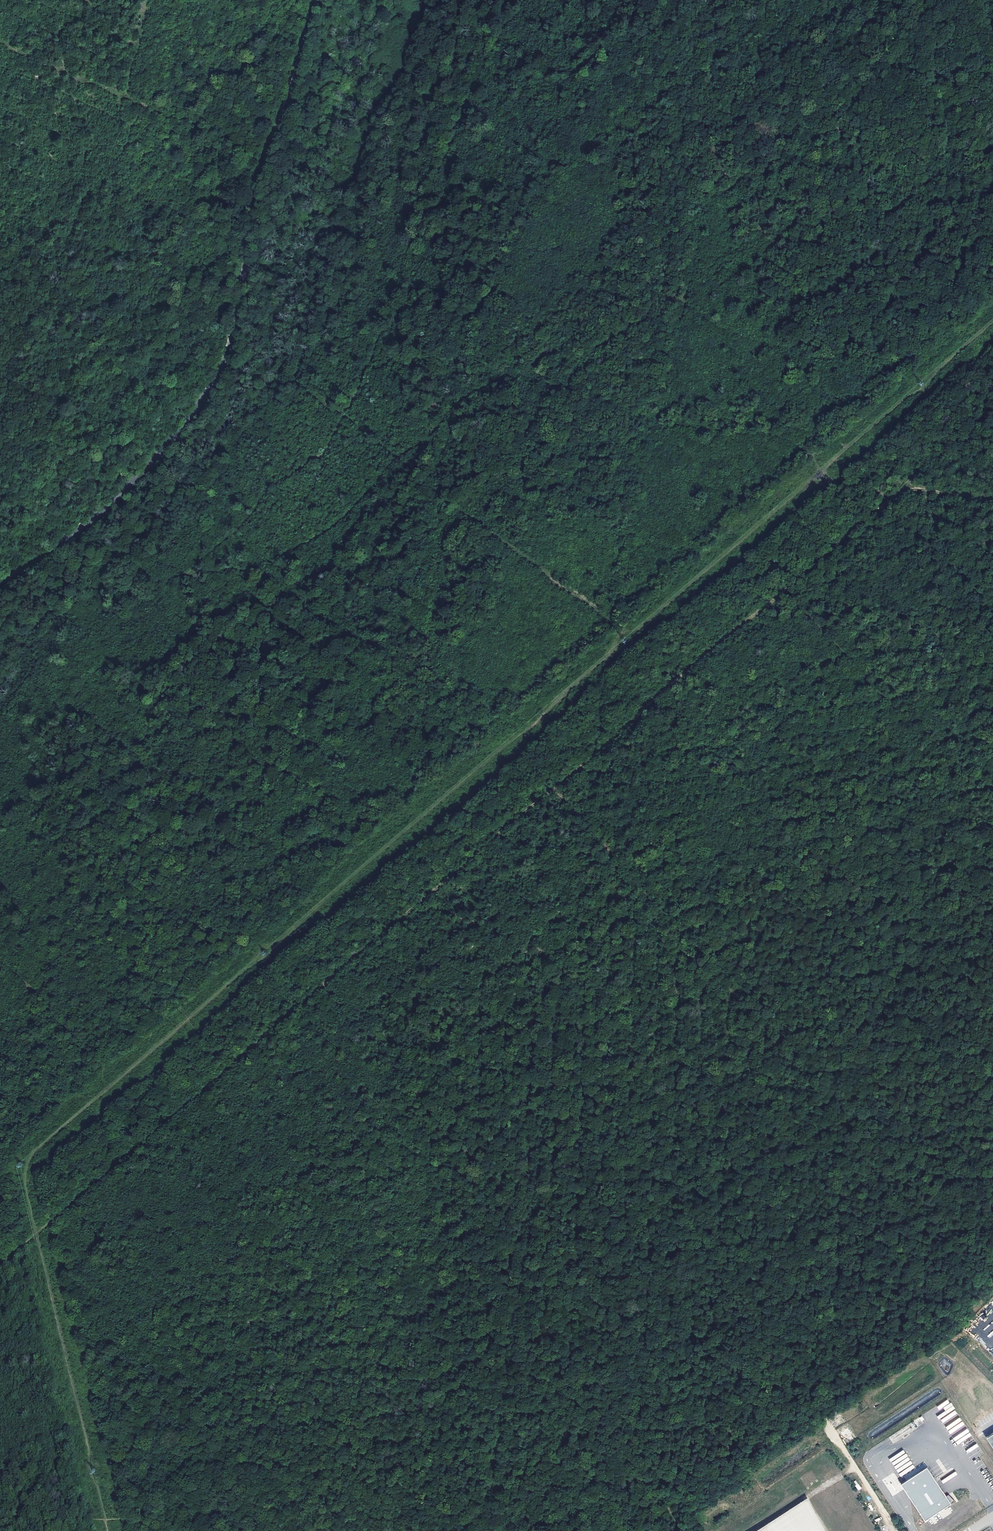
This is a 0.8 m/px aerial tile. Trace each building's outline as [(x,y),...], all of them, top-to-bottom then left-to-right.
[(904,1487),(927,1522),(953,1505),(930,1470),(904,1487)] [(826,1530),(808,1497),(805,1499),(826,1530)] [(755,1530),(826,1530),(805,1499),(755,1530)]
